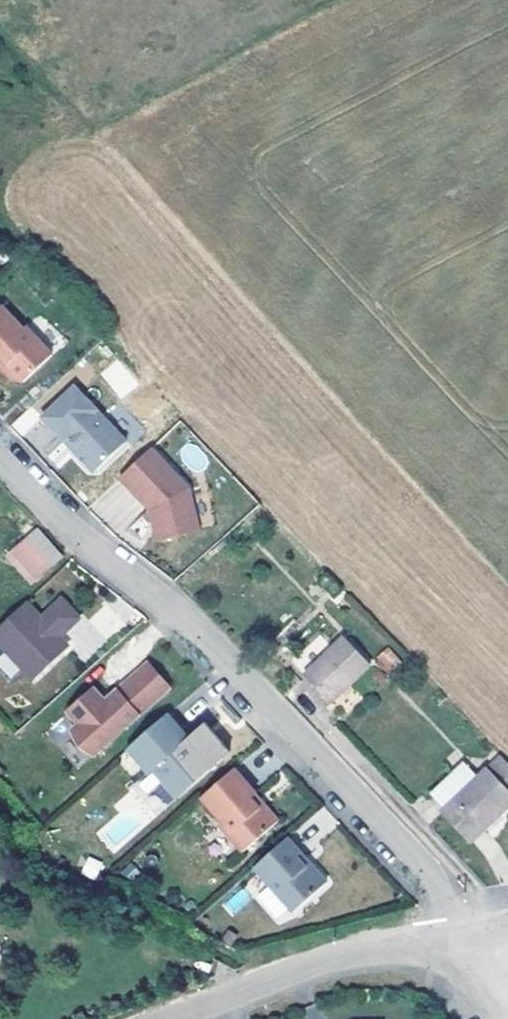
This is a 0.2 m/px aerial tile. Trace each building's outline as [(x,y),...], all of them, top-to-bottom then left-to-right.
[(0,308),(0,357),(8,366),(8,374),(15,382),(24,382),(52,355),(25,328),(23,330),(1,306),(0,308)] [(100,374),(121,398),(138,384),(118,359),(100,374)] [(74,387),(42,418),(64,441),(68,438),(76,447),(76,454),(90,468),(97,469),(126,441),(74,387)] [(68,438),(64,441),(76,454),(76,447),(68,438)] [(151,448),(120,478),(149,509),(153,506),(161,514),(157,517),(154,524),(157,536),(163,539),(216,527),(208,493),(191,497),(190,489),(151,448)] [(38,530),(29,538),(52,564),(61,555),(38,530)] [(29,538),(16,549),(39,576),(52,564),(29,538)] [(16,549),(8,556),(32,583),(39,576),(16,549)] [(26,602),(0,627),(0,645),(22,669),(33,660),(42,670),(64,650),(56,641),(79,619),(61,599),(41,617),(26,602)] [(345,638),(334,648),(304,676),(330,703),(370,665),(345,638)] [(387,675),(402,662),(388,646),(373,659),(387,675)] [(42,670),(33,660),(22,669),(32,680),(42,670)] [(105,703),(93,690),(69,711),(81,725),(75,729),(82,744),(96,754),(169,689),(148,665),(105,703)] [(455,717),(447,707),(440,714),(449,723),(455,717)] [(168,714),(127,749),(148,773),(137,783),(162,812),(210,770),(210,762),(203,754),(195,753),(185,742),(189,739),(168,714)] [(479,777),(446,810),(443,812),(471,841),(507,805),(507,764),(501,756),(479,777)] [(479,777),(465,762),(431,794),(446,810),(479,777)] [(234,769),(201,798),(222,822),(219,824),(244,852),(278,821),(268,810),(260,809),(250,798),(255,794),(234,769)] [(255,794),(250,798),(260,809),(268,810),(255,794)] [(301,854),(287,838),(254,867),(294,912),(327,883),(310,864),(306,867),(296,857),(301,854)] [(301,854),(296,857),(306,867),(310,864),(301,854)] [(81,873),(96,880),(103,863),(87,857),(81,873)]
